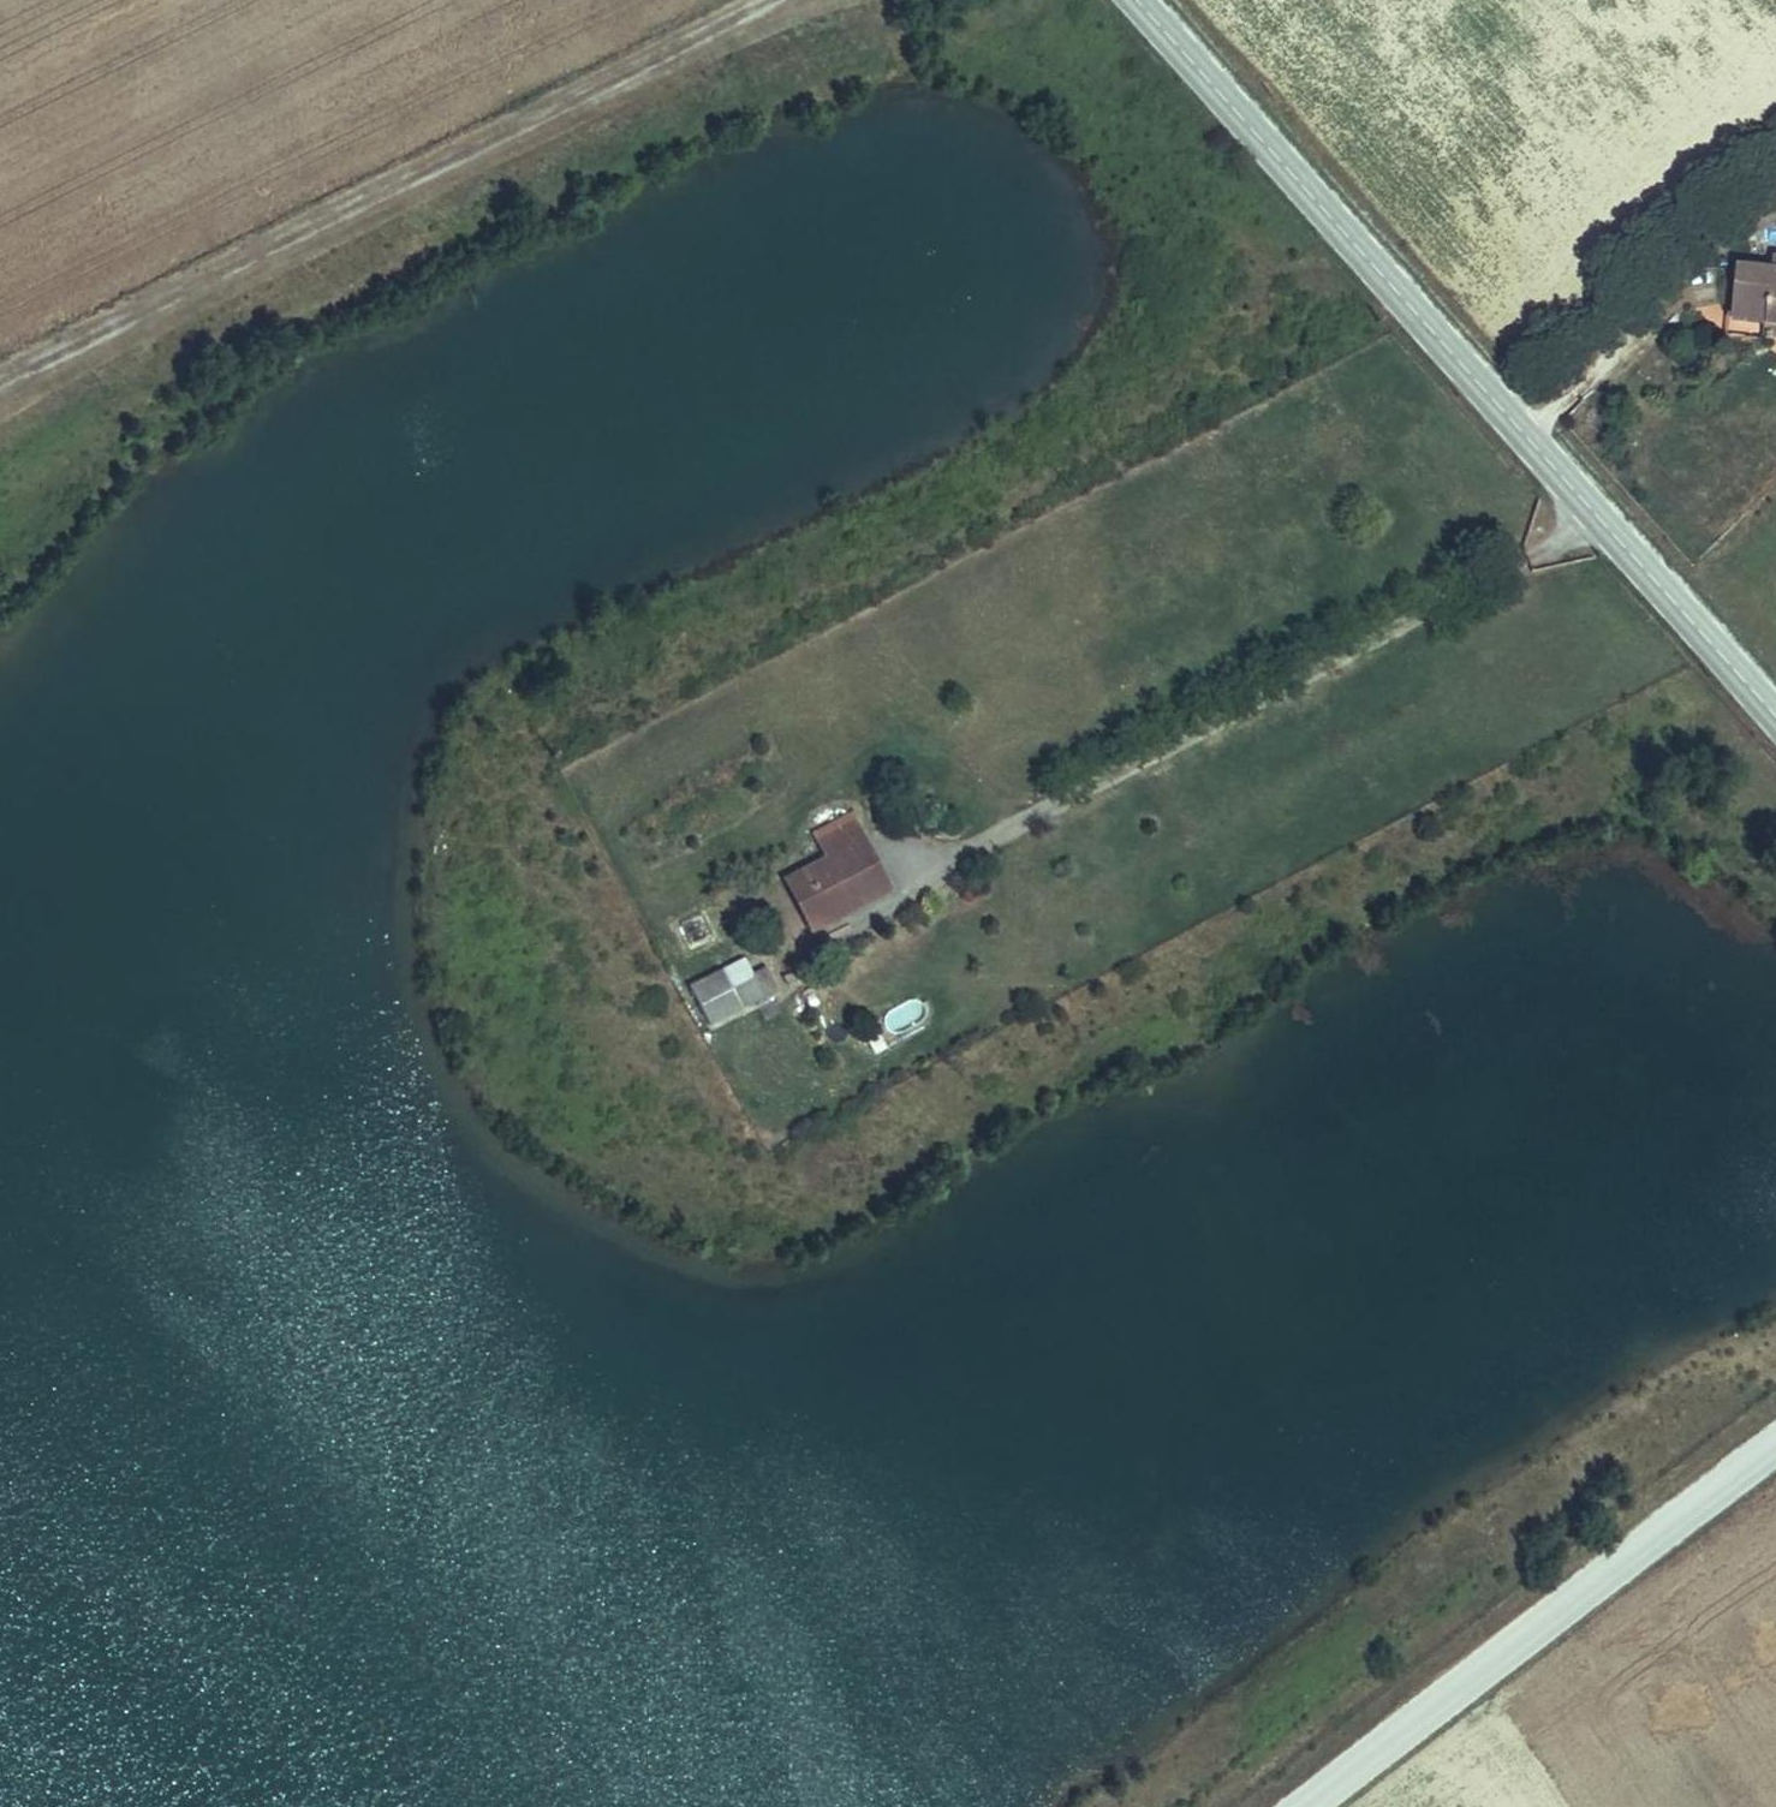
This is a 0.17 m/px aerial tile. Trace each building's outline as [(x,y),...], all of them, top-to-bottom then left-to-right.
[(1775,258),(1773,270),(1738,266),(1734,318),(1775,322),(1775,258)] [(1775,335),(1775,322),(1734,318),(1728,318),(1726,339),(1772,343),(1773,334),(1775,335)] [(777,879),(798,914),(825,899),(843,911),(888,884),(878,867),(867,873),(846,844),(859,837),(845,815),(808,835),(820,856),(777,879)] [(846,844),(867,873),(878,867),(859,837),(846,844)] [(843,911),(825,899),(798,914),(808,931),(843,911)] [(767,964),(733,983),(722,964),(686,983),(711,1026),(780,987),(767,964)]
